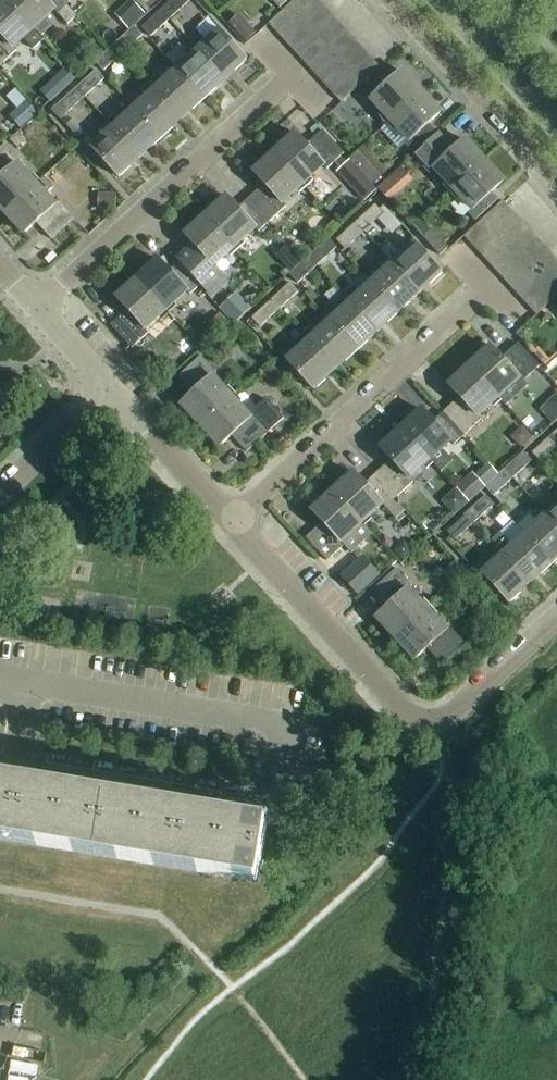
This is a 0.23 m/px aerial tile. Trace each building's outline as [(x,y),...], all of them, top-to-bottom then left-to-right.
[(7,0),(2,0),(0,2),(0,67),(16,52),(13,48),(23,39),(33,50),(44,40),(41,37),(7,0)] [(41,37),(51,29),(43,20),(54,10),(68,25),(77,16),(70,8),(68,10),(59,0),(7,0),(41,37)] [(162,11),(171,20),(189,3),(187,0),(174,0),(162,11)] [(273,2),(280,10),(291,0),(274,0),(273,2)] [(289,8),(298,17),(316,0),(298,0),(289,8)] [(306,26),(325,8),(317,0),(316,0),(298,17),(306,26)] [(270,25),(279,34),(298,17),(289,8),(270,25)] [(325,8),(306,26),(315,35),(334,18),(325,8)] [(171,20),(162,11),(142,29),(150,39),(171,20)] [(256,34),(238,15),(228,25),(246,44),(256,34)] [(279,34),(287,44),(306,26),(298,17),(279,34)] [(339,23),(320,41),(328,50),(347,32),(339,23)] [(306,26),(287,44),(296,53),(315,35),(306,26)] [(134,28),(115,45),(123,54),(142,37),(134,28)] [(202,37),(194,45),(226,80),(247,60),(220,31),(208,43),(202,37)] [(328,50),(336,59),(355,41),(347,32),(328,50)] [(300,58),(309,67),(328,50),(320,41),(300,58)] [(336,59),(345,68),(364,50),(355,41),(336,59)] [(123,54),(115,45),(95,63),(103,72),(123,54)] [(191,59),(178,71),(205,100),(226,80),(194,45),(185,53),(191,59)] [(309,67),(317,76),(336,59),(328,50),(309,67)] [(345,68),(353,77),(372,59),(364,50),(345,68)] [(317,76),(326,85),(345,68),(336,59),(317,76)] [(372,59),(353,77),(361,86),(381,68),(372,59)] [(326,85),(334,94),(353,77),(345,68),(326,85)] [(74,81),(65,71),(55,80),(64,89),(74,81)] [(160,76),(151,84),(184,119),(205,100),(178,71),(166,82),(160,76)] [(96,72),(77,89),(86,98),(104,81),(96,72)] [(373,101),(392,121),(423,94),(404,73),(393,83),(386,76),(363,97),(370,105),(373,101)] [(353,77),(334,94),(342,103),(361,86),(353,77)] [(148,98),(136,110),(163,139),(184,119),(151,84),(142,92),(148,98)] [(86,98),(77,89),(52,112),(61,121),(86,98)] [(423,94),(392,121),(411,142),(407,146),(413,153),(437,132),(431,125),(442,115),(423,94)] [(18,115),(27,125),(39,114),(30,104),(18,115)] [(118,115),(109,123),(142,158),(163,139),(136,110),(123,121),(118,115)] [(142,158),(109,123),(100,131),(106,137),(93,149),(120,178),(142,158)] [(296,135),(276,153),(300,180),(319,162),(327,170),(344,154),(323,131),(307,147),(296,135)] [(437,170),(455,190),(486,162),(467,142),(456,152),(440,135),(417,156),(433,174),(437,170)] [(5,214),(37,185),(18,165),(22,161),(6,143),(0,149),(0,208),(5,214)] [(386,172),(363,148),(350,160),(373,184),(386,172)] [(300,180),(276,153),(254,173),(265,185),(249,200),(270,223),(286,208),(278,199),(300,180)] [(397,154),(381,165),(389,177),(381,183),(389,196),(414,180),(397,154)] [(377,191),(349,161),(336,173),(364,203),(377,191)] [(486,162),(455,190),(474,210),(469,214),(477,222),(501,200),(494,193),(505,183),(486,162)] [(37,185),(5,214),(25,235),(37,224),(52,240),(75,219),(60,202),(56,205),(46,195),(53,189),(44,179),(37,185)] [(101,195),(101,208),(115,208),(115,195),(101,195)] [(227,198),(207,216),(235,247),(255,229),(259,233),(267,226),(245,203),(238,210),(227,198)] [(505,202),(485,220),(494,229),(514,211),(505,202)] [(375,206),(356,223),(364,232),(383,214),(375,206)] [(494,229),(502,238),(522,221),(514,211),(494,229)] [(235,247),(207,216),(185,236),(194,246),(178,261),(201,286),(203,285),(213,296),(228,282),(214,267),(235,247)] [(466,238),(474,247),(494,229),(485,220),(466,238)] [(522,221),(502,238),(511,248),(531,230),(522,221)] [(364,232),(356,223),(336,242),(344,250),(364,232)] [(474,247),(483,256),(502,238),(494,229),(474,247)] [(424,239),(441,257),(450,249),(433,231),(424,239)] [(535,235),(516,253),(524,262),(544,244),(535,235)] [(502,238),(483,256),(491,266),(511,248),(502,238)] [(328,240),(309,257),(318,266),(336,250),(328,240)] [(397,250),(388,258),(421,294),(443,274),(415,243),(402,256),(397,250)] [(524,262),(532,271),(552,253),(544,244),(524,262)] [(277,254),(277,257),(291,274),(302,264),(286,246),(277,254)] [(496,271),(504,280),(524,262),(516,253),(496,271)] [(540,280),(556,265),(556,259),(552,253),(532,271),(540,280)] [(318,266),(309,257),(302,264),(291,274),(289,276),(298,285),(318,266)] [(385,272),(373,283),(400,313),(421,294),(388,258),(380,266),(385,272)] [(159,261),(138,279),(167,310),(187,292),(190,296),(198,289),(177,266),(170,272),(159,261)] [(504,280),(512,289),(532,271),(524,262),(504,280)] [(549,289),(556,282),(556,265),(540,280),(549,289)] [(512,289),(521,298),(540,280),(532,271),(512,289)] [(167,310),(138,279),(117,299),(128,311),(111,326),(132,349),(149,334),(145,330),(156,320),(160,324),(170,315),(166,311),(167,310)] [(521,298),(529,307),(549,289),(540,280),(521,298)] [(549,289),(556,299),(556,298),(556,282),(549,289)] [(355,288),(346,297),(379,333),(400,313),(373,283),(361,294),(355,288)] [(290,284),(271,301),(280,311),(299,294),(290,284)] [(549,289),(529,307),(537,316),(556,299),(549,289)] [(219,310),(234,325),(251,310),(236,294),(219,310)] [(343,311),(330,322),(358,352),(379,333),(346,297),(337,305),(343,311)] [(280,311),(271,301),(251,320),(260,329),(280,311)] [(230,326),(220,314),(210,323),(221,335),(230,326)] [(313,327),(304,336),(337,371),(358,352),(330,322),(318,333),(313,327)] [(337,371),(304,336),(295,343),(301,349),(287,361),(315,391),(337,371)] [(491,348),(470,367),(498,398),(519,379),(523,383),(540,367),(518,344),(502,360),(491,348)] [(182,406),(201,427),(232,398),(213,378),(217,374),(201,357),(178,378),(194,395),(182,406)] [(261,375),(271,385),(281,375),(271,365),(261,375)] [(498,398),(470,367),(449,386),(460,398),(444,413),(465,436),(482,421),(478,417),(498,398)] [(33,378),(20,391),(29,401),(43,388),(33,378)] [(546,404),(556,417),(556,394),(546,404)] [(232,398),(201,427),(220,448),(232,437),(247,454),(284,420),(266,400),(257,409),(251,403),(240,407),(232,398)] [(422,411),(402,430),(430,461),(451,442),(454,446),(462,439),(441,416),(433,422),(422,411)] [(511,438),(521,449),(532,439),(522,428),(511,438)] [(430,461),(402,430),(381,449),(391,461),(375,476),(397,499),(413,483),(410,480),(430,461)] [(551,436),(532,454),(540,463),(556,448),(556,443),(551,436)] [(524,453),(504,470),(513,479),(532,462),(524,453)] [(513,479),(504,470),(485,488),(493,497),(513,479)] [(354,473),(333,493),(362,524),(382,505),(396,520),(405,511),(398,504),(397,505),(372,479),(365,485),(354,473)] [(455,489),(469,503),(485,489),(472,474),(455,489)] [(352,554),(372,535),(362,524),(333,493),(312,512),(323,524),(306,539),(328,562),(345,546),(352,554)] [(486,496),(467,514),(475,523),(494,505),(486,496)] [(539,512),(556,532),(556,507),(553,510),(547,504),(539,512)] [(523,538),(550,567),(556,561),(556,532),(539,512),(530,520),(536,526),(523,538)] [(475,523),(467,514),(447,532),(455,541),(475,523)] [(491,542),(498,549),(507,541),(500,534),(491,542)] [(505,543),(496,551),(529,587),(550,567),(523,538),(511,549),(505,543)] [(529,587),(496,551),(488,559),(493,565),(480,577),(508,607),(529,587)] [(358,595),(379,576),(365,562),(362,559),(349,571),(342,578),(358,595)] [(377,618),(396,639),(426,611),(408,591),(412,587),(396,570),(374,591),(389,607),(377,618)] [(426,611),(396,639),(415,660),(427,649),(443,666),(464,646),(449,629),(445,632),(426,611)] [(267,828),(266,827),(267,824),(0,780),(0,842),(258,885),(263,854),(267,828)]
